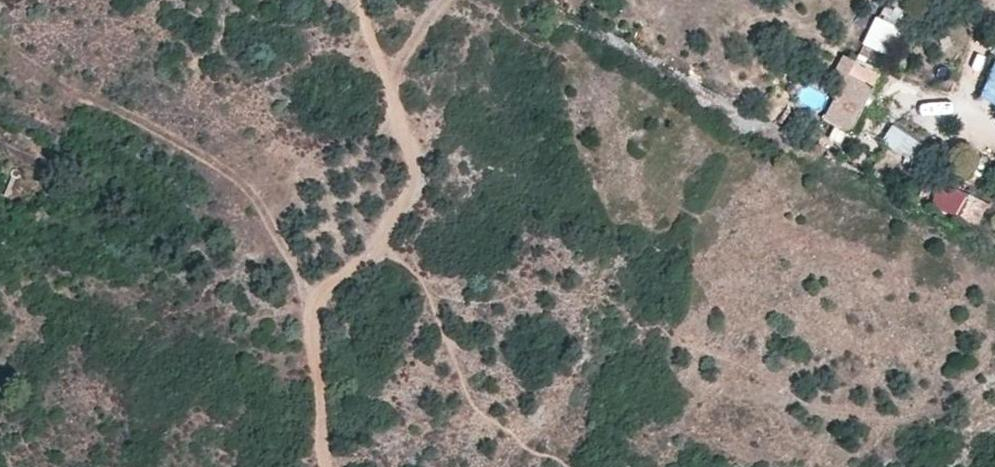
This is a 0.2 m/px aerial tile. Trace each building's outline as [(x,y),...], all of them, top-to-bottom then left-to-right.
[(861,41),(882,53),(898,26),(876,14),(861,41)] [(880,74),(855,61),(848,57),(840,72),(849,77),(824,120),(849,135),(880,74)] [(994,98),(994,62),(991,61),(981,93),(994,98)] [(800,102),(820,106),(823,92),(803,88),(800,102)] [(934,154),(895,126),(884,141),(923,167),(934,154)] [(966,217),(973,196),(942,185),(934,206),(966,217)]
